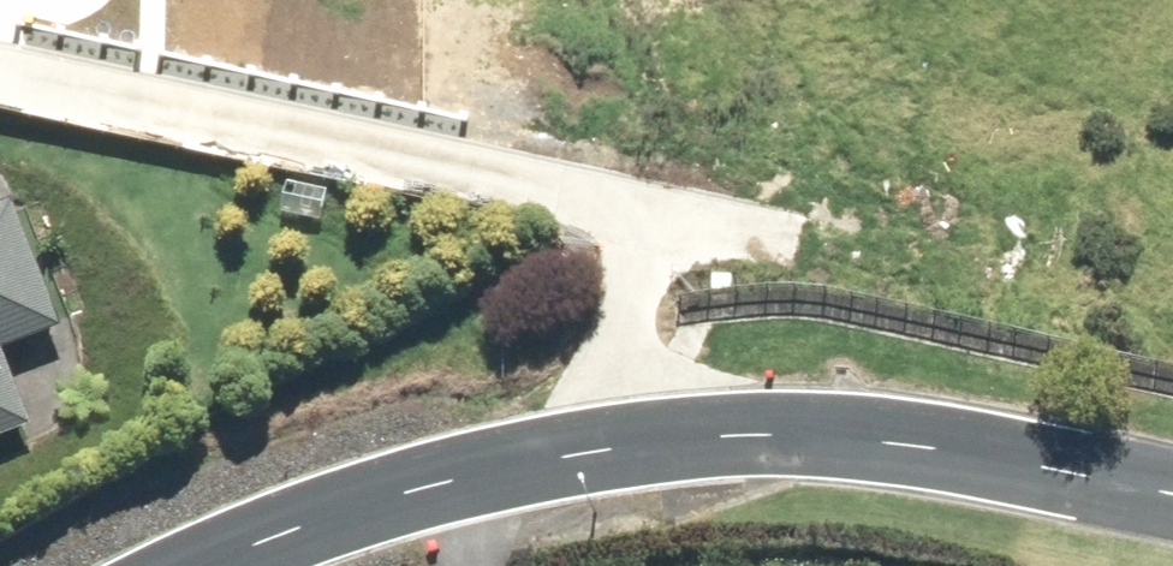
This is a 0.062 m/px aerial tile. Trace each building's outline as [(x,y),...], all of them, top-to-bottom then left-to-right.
[(43,425),(14,349),(72,326),(22,199),(0,208),(0,442),(43,425)]
